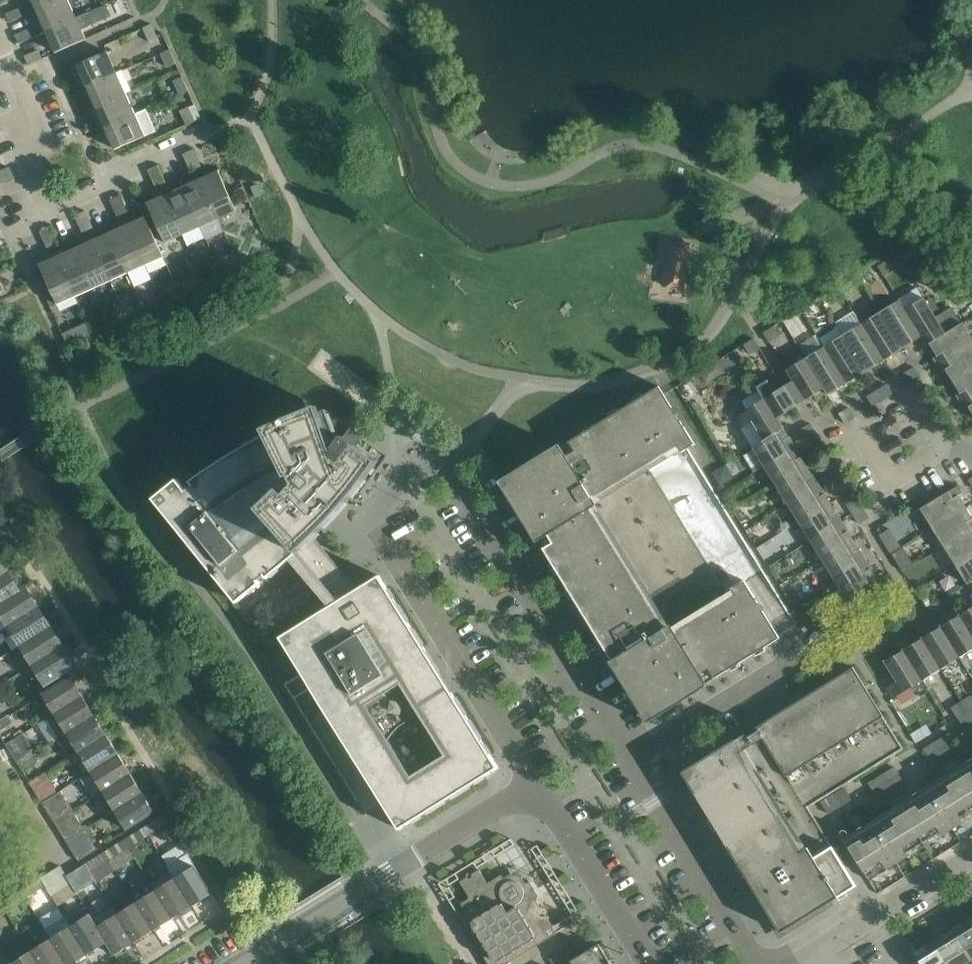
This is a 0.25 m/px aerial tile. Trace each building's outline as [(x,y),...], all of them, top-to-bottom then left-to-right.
[(37,10),(59,0),(32,0),(37,10)] [(46,31),(76,18),(68,0),(59,0),(37,10),(46,31)] [(6,14),(10,22),(24,16),(20,8),(6,14)] [(76,18),(46,31),(56,53),(86,39),(81,30),(92,25),(87,13),(76,18)] [(158,38),(151,24),(143,28),(149,42),(158,38)] [(15,35),(19,43),(33,37),(29,28),(15,35)] [(169,49),(161,53),(167,67),(176,63),(169,49)] [(39,50),(25,56),(28,65),(42,58),(39,50)] [(87,86),(117,73),(107,51),(77,65),(87,86)] [(123,70),(117,73),(87,86),(96,107),(126,94),(132,91),(123,70)] [(173,81),(179,95),(188,91),(182,77),(173,81)] [(96,107),(105,128),(135,114),(126,94),(96,107)] [(180,111),(186,125),(195,121),(189,107),(180,111)] [(147,109),(135,114),(105,128),(115,149),(156,131),(147,109)] [(182,153),(187,163),(197,158),(193,148),(182,153)] [(197,158),(187,163),(191,172),(202,167),(197,158)] [(147,169),(152,178),(162,174),(158,164),(147,169)] [(0,171),(0,173),(4,182),(13,177),(9,167),(0,171)] [(218,170),(200,178),(218,218),(236,210),(218,170)] [(162,174),(152,178),(156,188),(167,183),(162,174)] [(200,226),(218,218),(200,178),(182,186),(200,226)] [(183,234),(200,226),(182,186),(165,194),(183,234)] [(109,199),(113,208),(124,204),(120,194),(109,199)] [(165,242),(183,234),(165,194),(147,202),(165,242)] [(124,204),(113,208),(118,218),(128,213),(124,204)] [(74,215),(78,224),(89,219),(85,210),(74,215)] [(145,264),(163,256),(145,216),(127,224),(145,264)] [(89,219),(78,224),(83,234),(93,229),(89,219)] [(128,272),(145,264),(127,224),(110,232),(128,272)] [(39,230),(43,240),(54,235),(50,226),(39,230)] [(110,280),(128,272),(110,232),(92,240),(110,280)] [(54,235),(43,240),(48,249),(58,244),(54,235)] [(92,287),(110,280),(92,240),(75,247),(92,287)] [(691,244),(669,241),(664,277),(686,280),(691,244)] [(75,295),(92,287),(75,247),(57,255),(75,295)] [(57,303),(75,295),(57,255),(39,263),(57,303)] [(877,266),(884,275),(894,269),(887,259),(877,266)] [(213,273),(204,277),(207,285),(216,281),(213,273)] [(905,309),(904,309),(921,336),(927,345),(929,344),(929,343),(961,323),(951,308),(936,318),(924,297),(905,309)] [(903,347),(921,336),(904,309),(905,309),(899,299),(879,311),(902,348),(903,347)] [(861,322),(884,359),(902,348),(879,311),(861,322)] [(114,317),(118,325),(128,321),(125,312),(114,317)] [(842,334),(865,371),(884,359),(861,322),(842,334)] [(971,343),(971,338),(962,322),(961,323),(929,343),(929,344),(936,355),(933,357),(938,364),(971,343)] [(75,332),(79,342),(92,336),(87,326),(75,332)] [(770,328),(763,332),(769,342),(776,338),(779,336),(775,329),(773,326),(770,328)] [(823,345),(846,382),(865,371),(842,334),(823,345)] [(754,338),(744,344),(750,354),(760,347),(754,338)] [(971,369),(971,343),(938,364),(942,371),(945,369),(953,381),(971,369)] [(824,388),(827,394),(846,382),(823,345),(804,357),(824,388)] [(804,357),(782,370),(789,382),(802,402),(824,388),(804,357)] [(910,382),(914,380),(920,376),(914,366),(904,372),(910,382)] [(971,395),(971,369),(953,381),(960,393),(957,395),(961,402),(971,395)] [(776,374),(757,386),(759,390),(764,398),(765,398),(777,417),(787,411),(796,405),(802,402),(789,382),(784,386),(776,374)] [(877,390),(883,400),(893,394),(886,383),(877,390)] [(744,579),(731,587),(735,594),(673,632),(670,626),(664,629),(589,506),(595,502),(591,496),(678,444),(682,451),(695,443),(681,420),(680,411),(676,413),(658,386),(642,396),(648,405),(640,410),(634,401),(618,411),(623,420),(615,426),(609,416),(593,426),(599,436),(590,441),(585,431),(568,441),(574,451),(566,456),(560,447),(539,460),(543,467),(528,476),(523,469),(510,477),(515,486),(507,490),(510,494),(507,496),(536,542),(538,541),(538,540),(548,534),(553,543),(543,549),(553,565),(563,559),(568,567),(559,573),(569,590),(578,584),(583,592),(574,598),(584,614),(593,608),(599,617),(589,623),(599,639),(609,633),(614,641),(604,647),(626,682),(635,676),(645,692),(636,698),(643,710),(651,705),(656,712),(659,710),(661,712),(708,684),(706,681),(705,682),(699,672),(708,667),(714,677),(730,667),(724,657),(733,652),(738,662),(755,652),(749,642),(757,637),(763,647),(779,637),(762,609),(767,607),(758,602),(744,579)] [(867,396),(873,406),(883,400),(877,390),(867,396)] [(961,402),(966,408),(968,406),(971,412),(971,395),(961,402)] [(784,427),(777,417),(765,398),(764,398),(735,416),(742,427),(753,421),(764,440),(784,427)] [(335,447),(337,448),(334,451),(330,438),(337,436),(327,409),(320,411),(318,406),(264,428),(266,434),(238,449),(210,466),(183,486),(177,478),(154,497),(152,498),(236,602),(238,601),(261,583),(258,580),(265,575),(267,578),(290,559),(301,573),(318,592),(322,597),(329,606),(280,637),(282,640),(302,672),(303,673),(382,802),(399,829),(413,820),(485,775),(498,767),(490,753),(455,697),(423,645),(388,589),(379,575),(357,588),(314,537),(337,513),(359,487),(379,461),(357,445),(362,438),(348,429),(335,447)] [(845,423),(855,417),(849,407),(839,413),(845,423)] [(801,429),(807,439),(817,433),(811,423),(801,429)] [(754,446),(765,465),(795,446),(784,427),(764,440),(754,446)] [(817,433),(807,439),(813,448),(823,442),(817,433)] [(795,446),(765,465),(776,484),(807,465),(795,446)] [(824,467),(830,477),(840,470),(834,460),(824,467)] [(776,484),(788,502),(818,484),(807,465),(776,484)] [(840,470),(830,477),(836,486),(846,480),(840,470)] [(788,502),(800,521),(830,502),(818,484),(788,502)] [(932,528),(965,507),(958,495),(961,493),(957,486),(920,509),(932,528)] [(663,529),(681,518),(665,493),(648,503),(663,529)] [(846,503),(853,514),(863,508),(856,497),(846,503)] [(800,521),(811,540),(841,521),(830,502),(800,521)] [(932,528),(944,546),(971,529),(971,517),(965,507),(932,528)] [(863,508),(853,514),(859,523),(869,517),(863,508)] [(811,540),(823,558),(853,540),(841,521),(811,540)] [(889,528),(879,534),(885,544),(895,537),(889,528)] [(944,546),(955,565),(971,554),(971,529),(944,546)] [(885,544),(891,553),(901,547),(895,537),(885,544)] [(823,558),(834,577),(865,559),(853,540),(823,558)] [(967,584),(971,581),(971,554),(955,565),(967,584)] [(846,596),(876,578),(865,559),(834,577),(846,596)] [(19,591),(7,572),(0,576),(0,604),(19,591)] [(9,625),(37,607),(25,587),(19,591),(0,604),(0,609),(9,625)] [(22,644),(49,627),(37,607),(9,625),(22,644)] [(971,634),(971,607),(960,614),(971,634)] [(960,656),(971,648),(971,634),(960,614),(941,626),(960,656)] [(922,637),(941,668),(960,656),(941,626),(922,637)] [(22,644),(34,663),(61,646),(49,627),(22,644)] [(903,649),(922,680),(941,668),(922,637),(903,649)] [(37,689),(74,666),(61,646),(34,663),(25,669),(37,689)] [(922,680),(903,649),(884,661),(896,681),(886,688),(892,698),(922,680)] [(902,748),(853,666),(755,726),(757,729),(748,734),(746,732),(682,771),(781,932),(856,885),(807,806),(902,748)] [(42,693),(55,713),(82,696),(70,676),(42,693)] [(961,700),(971,719),(971,697),(971,694),(961,700)] [(82,696),(55,713),(47,718),(59,737),(67,733),(94,715),(82,696)] [(0,701),(0,712),(11,705),(6,697),(0,701)] [(961,700),(951,707),(962,725),(971,719),(961,700)] [(0,719),(0,730),(13,722),(8,714),(0,719)] [(106,735),(94,715),(67,733),(79,752),(106,735)] [(23,732),(5,743),(18,763),(33,754),(28,746),(31,744),(23,732)] [(932,762),(957,746),(949,732),(923,748),(932,762)] [(69,758),(81,778),(118,754),(106,735),(79,752),(69,758)] [(38,761),(33,754),(18,763),(22,771),(38,761)] [(96,795),(130,773),(118,754),(81,778),(93,797),(96,795)] [(887,801),(894,812),(845,842),(868,879),(971,815),(971,764),(963,769),(956,758),(942,767),(949,778),(908,803),(901,792),(887,801)] [(902,780),(898,773),(894,766),(868,782),(876,796),(902,780)] [(30,782),(42,802),(57,792),(45,773),(30,782)] [(108,814),(115,810),(142,793),(130,773),(96,795),(108,814)] [(821,801),(828,813),(851,799),(844,787),(821,801)] [(42,802),(54,821),(72,809),(60,790),(57,792),(42,802)] [(127,830),(155,813),(142,793),(115,810),(127,830)] [(54,821),(66,840),(84,829),(72,809),(54,821)] [(163,815),(143,827),(148,835),(167,823),(163,815)] [(84,829),(66,840),(78,860),(97,849),(84,829)] [(138,830),(124,839),(128,847),(143,838),(138,830)] [(124,839),(108,849),(113,856),(128,847),(124,839)] [(97,880),(115,868),(104,851),(86,862),(97,880)] [(187,854),(167,866),(171,871),(174,877),(192,905),(212,892),(192,862),(187,854)] [(86,862),(66,875),(71,883),(77,892),(97,880),(86,862)] [(71,883),(66,875),(60,865),(40,877),(52,896),(71,883)] [(460,918),(489,963),(505,963),(538,943),(535,937),(536,936),(535,935),(552,924),(537,900),(538,895),(539,895),(530,880),(525,883),(522,878),(509,875),(504,878),(501,873),(487,882),(479,868),(460,880),(469,895),(468,898),(461,903),(467,912),(460,917),(460,918)] [(151,883),(155,890),(172,917),(192,905),(174,877),(171,871),(151,883)] [(36,880),(21,890),(25,897),(41,888),(36,880)] [(21,890),(5,899),(10,907),(25,897),(21,890)] [(136,902),(153,929),(172,917),(155,890),(136,902)] [(136,902),(117,914),(134,941),(153,929),(136,902)] [(113,907),(93,919),(106,942),(114,954),(134,941),(117,914),(113,907)] [(82,919),(70,926),(87,954),(106,942),(93,919),(86,908),(78,913),(82,919)] [(45,929),(51,938),(67,963),(71,963),(87,954),(70,926),(65,917),(45,929)] [(951,929),(970,959),(971,962),(971,921),(970,917),(951,929)] [(947,963),(962,963),(970,959),(951,929),(933,940),(947,963)] [(51,938),(31,950),(40,963),(67,963),(51,938)] [(913,952),(921,963),(947,963),(933,940),(913,952)] [(610,961),(598,942),(577,955),(571,944),(549,958),(553,963),(563,963),(570,960),(573,963),(605,963),(610,961)] [(31,950),(11,963),(12,963),(40,963),(31,950)]
